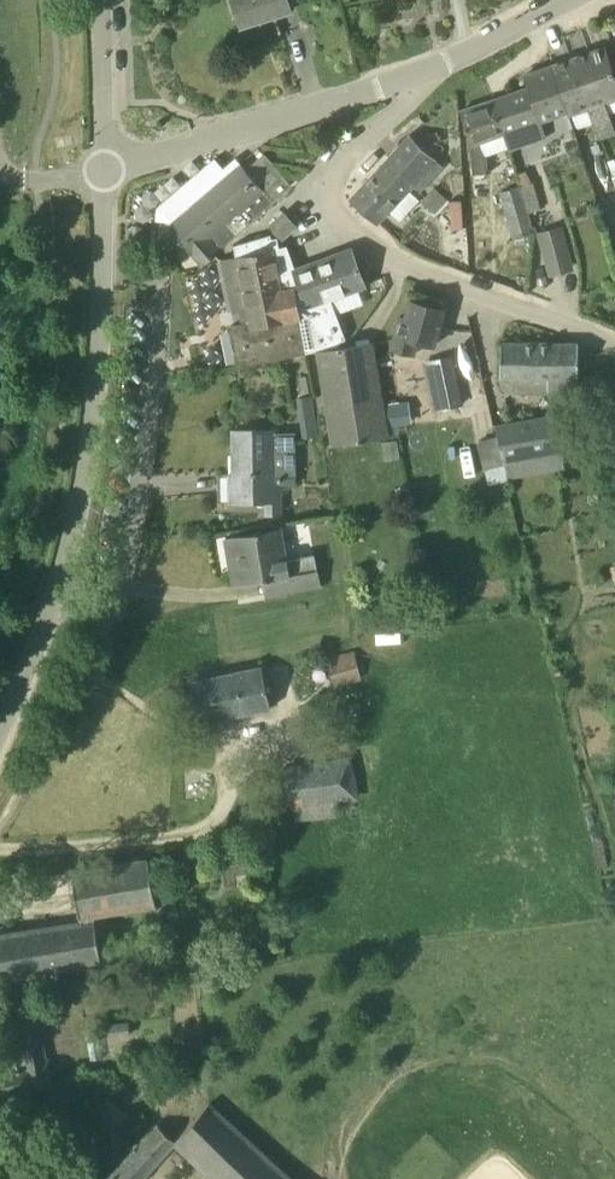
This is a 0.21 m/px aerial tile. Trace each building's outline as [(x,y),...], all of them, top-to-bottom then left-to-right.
[(241,27),(292,10),(289,0),(232,0),(241,27)] [(612,69),(613,69),(605,47),(588,53),(597,81),(614,76),(612,69)] [(579,87),(597,81),(588,53),(571,59),(578,84),(579,87)] [(559,91),(578,84),(571,59),(551,66),(559,91)] [(567,113),(559,91),(551,66),(524,76),(528,88),(493,100),(505,134),(504,135),(509,150),(545,138),(540,122),(567,113)] [(614,100),(614,77),(614,76),(597,81),(579,87),(587,110),(589,109),(595,127),(612,121),(606,103),(614,100)] [(587,110),(579,87),(578,84),(559,91),(567,113),(569,117),(587,110)] [(480,143),(504,135),(505,134),(493,100),(460,111),(472,146),(474,186),(489,185),(488,156),(485,157),(480,143)] [(410,134),(350,200),(377,224),(438,160),(410,134)] [(293,188),(293,187),(264,153),(246,170),(241,163),(224,178),(211,163),(159,206),(173,222),(172,223),(172,231),(203,266),(273,205),(293,188)] [(436,186),(424,198),(436,211),(448,199),(436,186)] [(528,186),(520,188),(533,232),(540,230),(528,186)] [(514,237),(533,232),(520,188),(501,193),(514,237)] [(464,224),(462,199),(453,200),(454,225),(464,224)] [(285,214),(272,226),(282,236),(295,225),(285,214)] [(561,228),(539,235),(550,274),(572,268),(561,228)] [(272,238),(271,234),(235,245),(237,255),(219,259),(230,312),(248,308),(250,321),(230,325),(239,366),(307,352),(307,349),(334,344),(346,339),(331,298),(308,307),(295,270),(296,270),(287,245),(281,246),(278,237),(272,238)] [(350,250),(296,270),(295,270),(308,307),(331,298),(365,286),(352,249),(350,250)] [(444,309),(411,301),(406,318),(400,317),(392,349),(413,355),(417,341),(435,346),(444,309)] [(342,347),(319,356),(317,357),(332,446),(390,436),(375,342),(342,347)] [(579,344),(575,343),(501,343),(501,391),(573,392),(574,380),(578,380),(579,344)] [(452,358),(432,362),(433,368),(429,369),(437,410),(462,405),(452,358)] [(566,469),(557,418),(556,414),(495,425),(498,436),(504,463),(508,479),(566,469)] [(244,506),(244,501),(266,501),(266,514),(281,513),(280,483),(295,483),(294,434),(273,434),(273,430),(234,431),(235,473),(228,473),(228,474),(218,474),(219,506),(244,506)] [(485,468),(504,463),(498,436),(479,441),(485,468)] [(285,576),(287,593),(321,587),(319,571),(318,571),(315,554),(283,559),(278,528),(236,536),(245,583),(285,576)] [(335,656),(327,658),(335,687),(338,686),(347,684),(362,680),(354,651),(335,656)] [(271,707),(263,667),(191,682),(200,723),(271,707)] [(295,824),(336,819),(334,803),(360,800),(356,774),(371,772),(369,754),(282,767),(288,810),(293,809),(295,824)] [(149,859),(117,864),(71,871),(81,924),(0,937),(0,978),(102,962),(94,915),(156,905),(149,859)] [(16,1024),(22,1052),(8,1054),(11,1069),(0,1071),(0,1097),(0,1098),(54,1086),(49,1062),(47,1063),(37,1019),(16,1024)] [(108,1039),(130,1036),(129,1021),(106,1023),(108,1039)] [(173,1141),(214,1178),(292,1178),(209,1104),(208,1102),(175,1140),(173,1141)] [(175,1140),(158,1124),(130,1155),(108,1178),(139,1178),(173,1141),(175,1140)]
